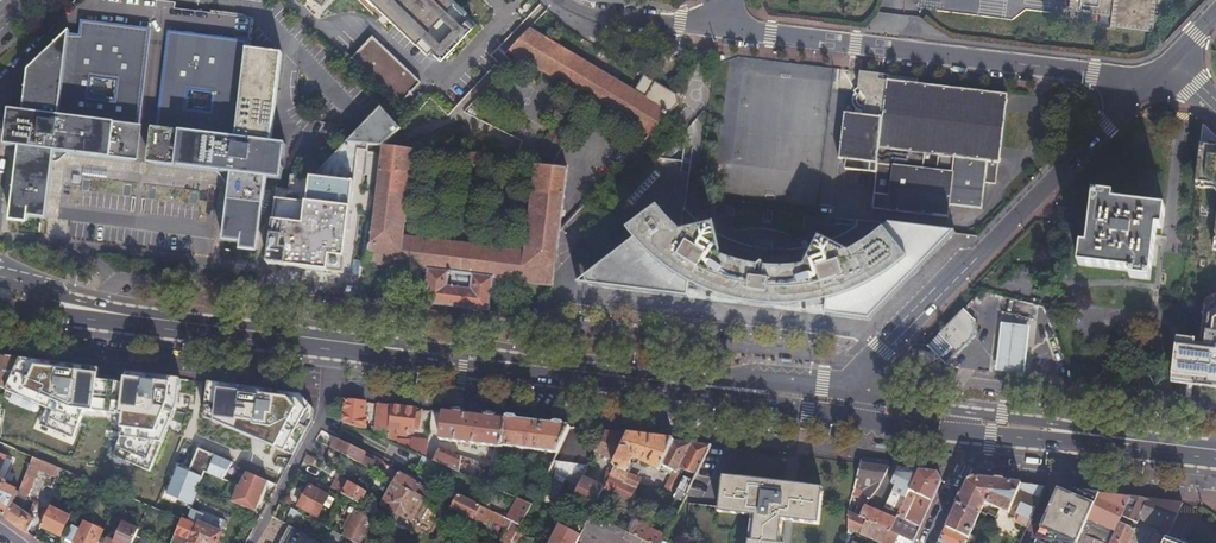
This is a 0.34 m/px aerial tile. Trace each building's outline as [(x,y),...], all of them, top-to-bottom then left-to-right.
[(391,16),(407,32),(429,53),(434,48),(435,49),(437,51),(436,52),(443,59),(474,27),(466,20),(465,22),(463,20),(462,19),(467,14),(452,0),(374,0),(391,16)] [(1068,10),(1099,14),(1098,24),(1110,25),(1110,26),(1153,30),(1155,12),(1167,14),(1169,0),(1069,0),(1068,10)] [(170,34),(191,36),(193,13),(173,10),(170,34)] [(193,13),(191,36),(247,43),(250,20),(193,13)] [(139,129),(150,32),(80,23),(78,38),(69,37),(69,35),(27,74),(22,114),(8,112),(4,148),(18,150),(9,222),(28,224),(28,220),(46,222),(53,165),(55,165),(57,164),(60,162),(63,160),(66,158),(69,157),(73,157),(138,165),(143,129),(139,129)] [(528,30),(509,51),(650,135),(678,104),(675,95),(643,75),(633,92),(569,54),(528,30)] [(247,43),(191,36),(170,34),(167,34),(155,131),(151,130),(146,166),(214,174),(217,175),(219,177),(221,180),(223,182),(226,184),(229,186),(222,243),(240,245),(239,250),(258,252),(266,180),(281,182),(285,146),(271,144),(281,55),(246,51),(247,43)] [(398,105),(419,84),(369,35),(348,57),(398,105)] [(874,179),(872,198),(871,208),(886,210),(887,210),(901,212),(902,212),(916,213),(916,214),(917,214),(917,213),(931,215),(932,216),(932,215),(946,217),(947,217),(947,216),(948,204),(981,208),(984,182),(995,183),(997,162),(998,163),(998,161),(1000,147),(1001,133),(1002,133),(1002,132),(1001,132),(1003,118),(1003,117),(1005,104),(1005,103),(1005,95),(1006,95),(1006,94),(1005,94),(991,93),(991,92),(990,92),(990,93),(976,91),(975,91),(961,89),(960,89),(946,88),(946,87),(946,88),(931,86),(932,86),(931,86),(917,84),(916,84),(917,78),(858,71),(857,88),(853,91),(854,93),(853,94),(852,96),(851,97),(851,99),(851,101),(851,103),(852,105),(854,108),(853,115),(843,113),(843,114),(842,129),(841,129),(840,144),(839,144),(840,144),(838,159),(845,160),(844,169),(875,173),(875,178),(874,178),(874,179)] [(551,136),(561,142),(578,113),(568,107),(551,136)] [(276,191),(268,267),(342,276),(351,199),(345,198),(337,190),(355,173),(358,147),(381,149),(381,148),(382,143),(399,127),(379,108),(312,178),(290,175),(289,190),(278,189),(276,191)] [(1195,187),(1213,189),(1215,192),(1215,136),(1202,125),(1195,187)] [(537,147),(550,152),(555,138),(542,134),(537,147)] [(869,321),(955,233),(904,226),(893,225),(862,221),(857,221),(856,226),(848,233),(842,237),(836,240),(828,242),(820,237),(813,245),(806,247),(800,248),(793,249),(788,249),(777,249),(770,248),(763,247),(754,246),(740,243),(733,240),(720,235),(717,232),(714,223),(704,226),(694,220),(687,212),(685,209),(683,209),(688,172),(681,171),(682,162),(669,160),(676,152),(676,149),(676,148),(672,145),(613,210),(635,224),(628,229),(636,239),(577,285),(682,297),(689,298),(690,285),(701,291),(709,295),(717,298),(726,302),(735,304),(744,305),(756,307),(776,309),(786,309),(808,307),(817,305),(827,302),(825,316),(862,320),(869,321)] [(434,305),(489,312),(493,279),(553,287),(555,272),(560,232),(567,171),(540,167),(535,203),(529,253),(525,253),(404,238),(399,237),(405,187),(409,152),(381,148),(381,149),(370,243),(370,248),(368,263),(427,271),(424,303),(434,305)] [(464,211),(473,212),(480,154),(471,153),(464,211)] [(410,187),(405,187),(399,237),(404,238),(410,187)] [(1114,197),(1094,194),(1087,247),(1081,246),(1079,265),(1130,271),(1129,277),(1149,279),(1156,228),(1162,228),(1164,208),(1113,202),(1114,197)] [(529,253),(535,203),(531,202),(525,253),(529,253)] [(766,209),(762,209),(761,214),(761,221),(770,222),(772,210),(766,209)] [(977,304),(988,294),(981,293),(973,300),(977,304)] [(1176,337),(1170,380),(1215,385),(1215,300),(1213,299),(1204,305),(1200,341),(1176,337)] [(927,346),(946,365),(973,337),(976,321),(964,309),(927,346)] [(997,371),(1023,374),(1029,327),(1002,324),(997,371)] [(0,357),(0,383),(10,359),(0,357)] [(10,359),(0,383),(0,392),(5,394),(40,411),(31,429),(72,445),(86,422),(107,423),(104,461),(148,475),(177,407),(176,379),(31,361),(10,359)] [(296,395),(196,383),(194,419),(261,448),(293,458),(311,425),(311,408),(296,395)] [(365,402),(345,400),(342,421),(360,429),(365,429),(367,416),(363,416),(365,402)] [(390,429),(393,406),(378,404),(374,435),(388,441),(390,429)] [(417,416),(417,409),(401,407),(393,406),(390,429),(398,430),(397,435),(408,437),(408,434),(408,432),(409,432),(409,431),(414,432),(415,425),(417,416)] [(502,446),(506,419),(490,417),(450,413),(444,412),(441,440),(463,443),(463,446),(466,447),(466,444),(502,448),(502,446)] [(557,453),(569,427),(539,423),(506,419),(502,446),(557,453)] [(615,462),(628,434),(617,433),(605,431),(595,452),(610,459),(615,462)] [(663,464),(675,440),(628,434),(615,462),(613,466),(613,467),(629,474),(633,465),(630,463),(632,458),(659,470),(663,464)] [(426,458),(429,440),(412,438),(410,451),(423,457),(426,458)] [(337,439),(332,449),(378,473),(384,463),(367,453),(337,439)] [(711,444),(675,440),(663,464),(674,470),(662,495),(670,499),(683,474),(678,471),(679,468),(696,474),(711,444)] [(232,461),(182,444),(160,497),(190,507),(203,475),(225,481),(232,461)] [(435,462),(459,473),(461,458),(439,448),(433,462),(434,462),(435,462)] [(315,458),(306,454),(303,459),(312,463),(315,458)] [(423,457),(420,463),(432,468),(434,462),(433,462),(426,458),(423,457)] [(863,457),(862,463),(876,465),(888,467),(889,460),(863,457)] [(18,491),(6,517),(15,524),(27,532),(28,533),(41,505),(27,497),(38,471),(55,478),(59,468),(33,458),(19,489),(18,491)] [(582,477),(589,464),(554,459),(540,490),(568,504),(573,495),(582,477)] [(862,463),(860,463),(854,487),(853,488),(851,496),(863,497),(859,502),(853,514),(858,516),(863,506),(864,505),(867,501),(877,488),(888,467),(876,465),(862,463)] [(59,488),(64,479),(67,472),(59,468),(55,478),(52,485),(59,488)] [(863,506),(858,516),(890,530),(910,490),(909,490),(919,470),(904,468),(898,468),(891,484),(896,486),(888,503),(886,507),(883,513),(864,505),(863,506)] [(624,475),(612,469),(610,472),(610,473),(623,479),(624,475)] [(910,490),(890,530),(889,532),(912,542),(941,480),(937,472),(919,470),(909,490),(910,490)] [(340,471),(331,488),(361,504),(370,487),(340,471)] [(78,485),(81,478),(67,472),(64,479),(78,485)] [(267,483),(240,472),(235,485),(228,502),(255,513),(267,483)] [(423,498),(431,502),(434,496),(427,492),(428,491),(421,488),(422,486),(398,473),(393,482),(423,498)] [(634,485),(623,479),(610,473),(604,484),(603,487),(602,488),(627,500),(630,493),(634,485)] [(683,501),(693,480),(685,476),(674,497),(683,501)] [(594,506),(602,488),(603,487),(582,477),(573,495),(594,506)] [(1021,483),(975,477),(967,481),(946,526),(966,536),(965,537),(967,538),(983,505),(987,507),(988,504),(999,509),(1008,513),(1009,510),(1021,483)] [(6,517),(18,491),(6,486),(8,483),(0,479),(0,513),(6,517)] [(821,492),(721,480),(718,511),(754,515),(751,541),(747,540),(747,542),(778,542),(780,519),(817,523),(821,492)] [(411,522),(423,498),(393,482),(381,505),(411,522)] [(1030,519),(1045,486),(1021,483),(1009,510),(1008,513),(1015,516),(1016,513),(1030,519)] [(310,486),(298,507),(317,517),(328,495),(310,486)] [(1034,539),(1044,542),(1077,542),(1099,493),(1057,487),(1048,506),(1034,539)] [(1130,497),(1115,495),(1099,493),(1077,542),(1109,542),(1119,522),(1122,516),(1130,497)] [(506,542),(511,542),(521,525),(508,518),(507,519),(458,496),(451,510),(472,520),(474,518),(486,524),(488,519),(507,529),(501,540),(506,542)] [(1139,518),(1159,527),(1160,523),(1170,527),(1182,503),(1156,500),(1130,497),(1122,516),(1124,517),(1137,523),(1139,518)] [(521,525),(530,505),(517,499),(508,518),(521,525)] [(50,507),(41,527),(60,536),(69,517),(50,507)] [(306,515),(293,509),(290,515),(302,522),(306,515)] [(357,511),(353,517),(351,516),(344,528),(347,530),(343,536),(356,542),(359,542),(372,519),(357,511)] [(847,511),(846,526),(854,529),(884,542),(912,542),(889,532),(890,530),(858,516),(853,514),(849,512),(847,511)] [(1030,520),(1030,519),(1016,513),(1015,516),(1017,517),(1015,522),(1027,527),(1030,520)] [(181,519),(180,523),(187,527),(183,537),(191,540),(190,542),(216,542),(221,532),(200,523),(198,526),(186,521),(181,519)] [(666,536),(634,521),(629,533),(650,542),(662,542),(663,542),(666,536)] [(104,532),(83,522),(80,529),(73,542),(75,542),(99,542),(104,532)] [(1119,522),(1109,542),(1128,542),(1134,529),(1121,523),(1119,522)] [(139,530),(124,524),(116,542),(133,542),(139,530)] [(65,538),(73,542),(80,529),(71,525),(65,538)] [(280,542),(321,542),(289,526),(280,542)] [(965,537),(966,536),(946,526),(938,542),(962,542),(965,537)] [(343,536),(333,530),(330,537),(339,542),(343,536)]
